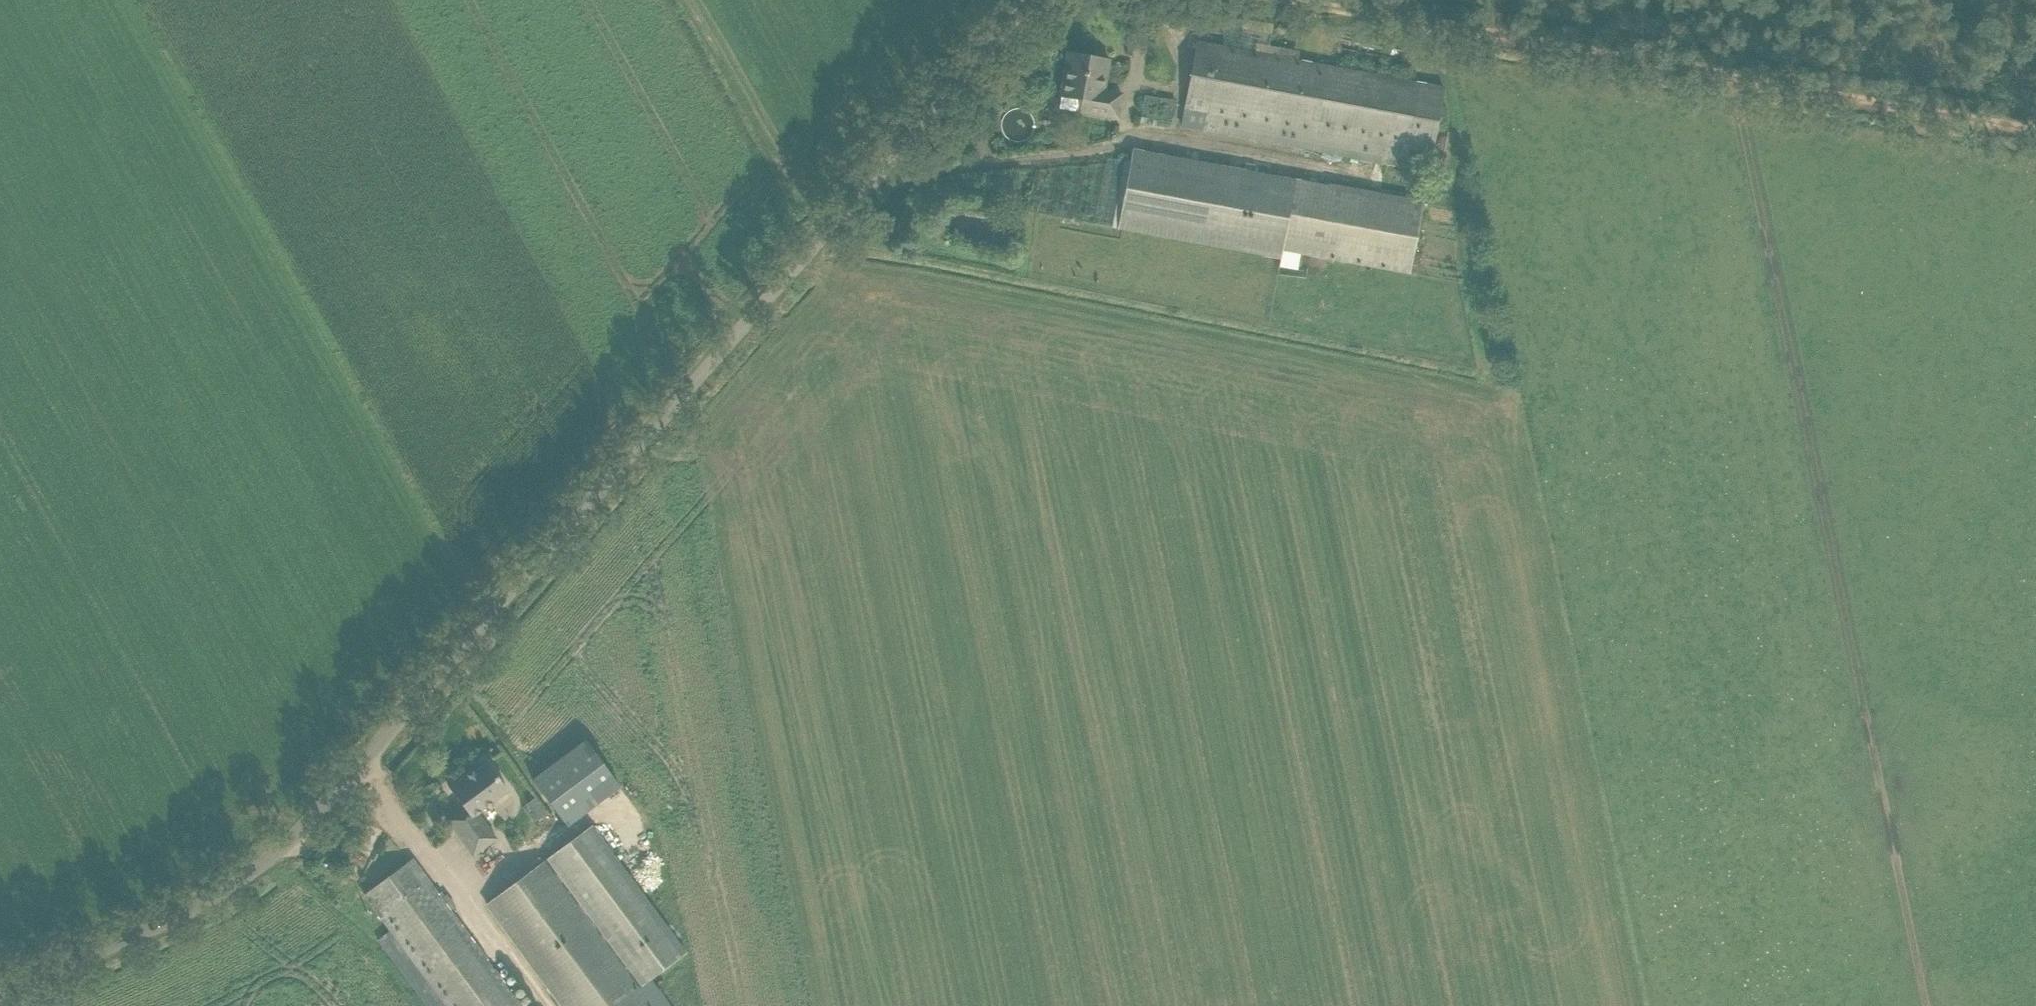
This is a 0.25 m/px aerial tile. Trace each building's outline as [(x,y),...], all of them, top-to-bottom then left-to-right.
[(1200,130),(1428,170),(1443,88),(1196,42),(1184,109),(1203,113),(1200,130)] [(1102,97),(1108,60),(1068,53),(1060,96),(1082,100),(1080,112),(1117,119),(1120,100),(1102,97)] [(1006,96),(1006,97),(1006,98),(1006,99),(1007,99),(1007,100),(1008,100),(1008,101),(1009,101),(1010,102),(1011,102),(1012,102),(1013,101),(1014,101),(1014,100),(1015,100),(1015,99),(1016,99),(1016,98),(1016,97),(1016,96),(1016,95),(1016,94),(1015,94),(1015,93),(1014,93),(1014,92),(1013,92),(1012,92),(1012,91),(1011,91),(1010,91),(1009,92),(1008,92),(1008,93),(1007,93),(1006,94),(1006,95),(1006,96)] [(1282,251),(1408,274),(1421,200),(1132,148),(1117,229),(1281,259),(1282,251)] [(582,739),(527,778),(561,825),(616,787),(582,739)] [(477,813),(507,791),(486,762),(473,772),(471,770),(448,787),(463,807),(445,820),(472,856),(496,839),(477,813)] [(547,857),(639,987),(686,952),(591,825),(547,857)] [(379,841),(374,852),(382,855),(387,845),(379,841)] [(563,1005),(653,1005),(639,987),(547,857),(486,903),(563,1005)] [(447,1005),(522,1005),(424,876),(412,860),(364,895),(376,911),(447,1005)]
